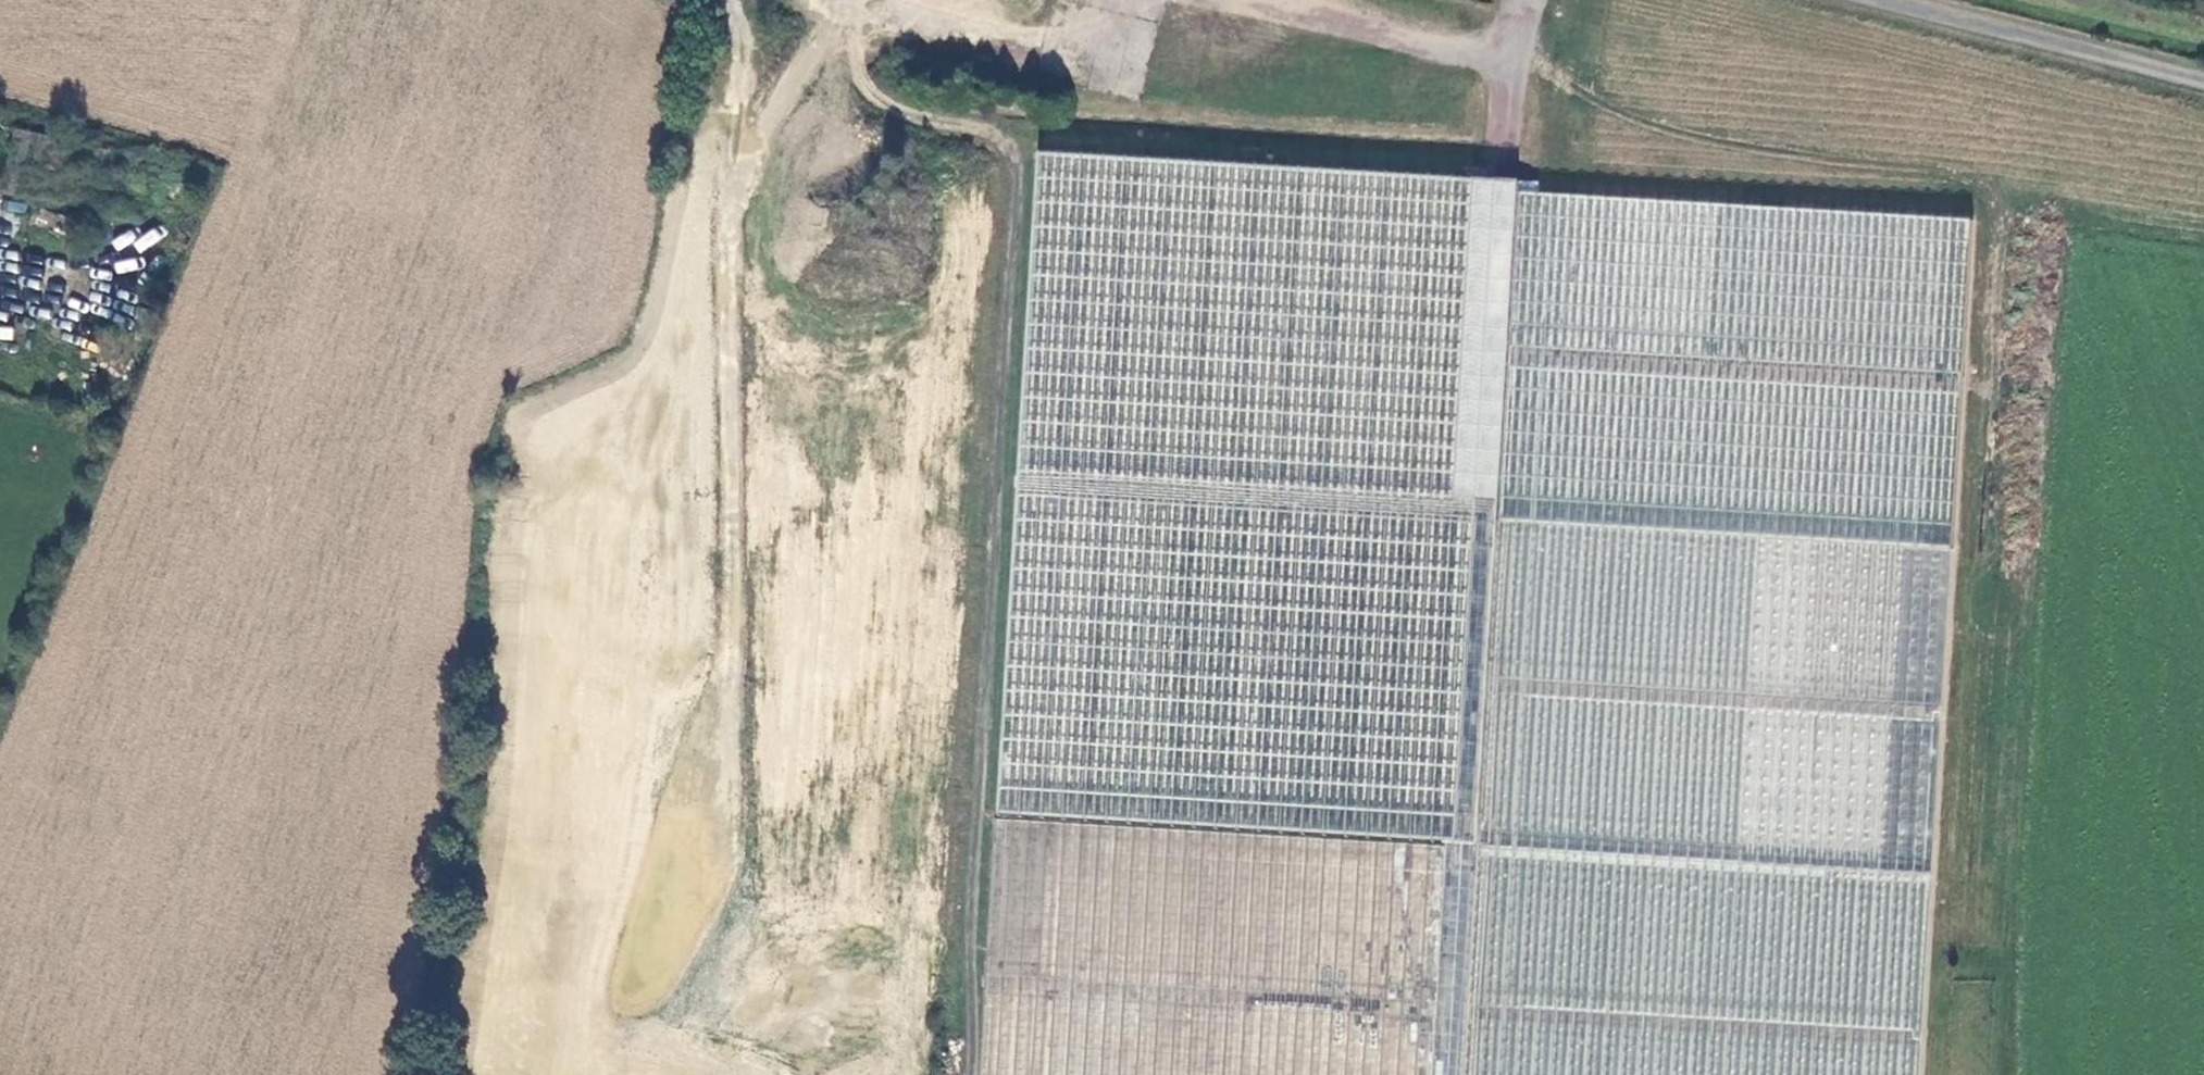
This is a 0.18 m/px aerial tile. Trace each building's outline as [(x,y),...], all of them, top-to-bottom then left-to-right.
[(1501,523),(1521,193),(1522,184),(1045,152),(1002,821),(1453,844),(1454,839),(1485,841),(1501,523)] [(1974,221),(1521,193),(1501,523),(1955,551),(1974,221)] [(1955,551),(1501,523),(1485,841),(1470,1074),(1921,1074),(1955,551)] [(995,821),(979,1074),(1438,1074),(1453,844),(1002,821),(995,821)] [(1485,841),(1454,839),(1453,844),(1438,1074),(1470,1074),(1485,841)]
